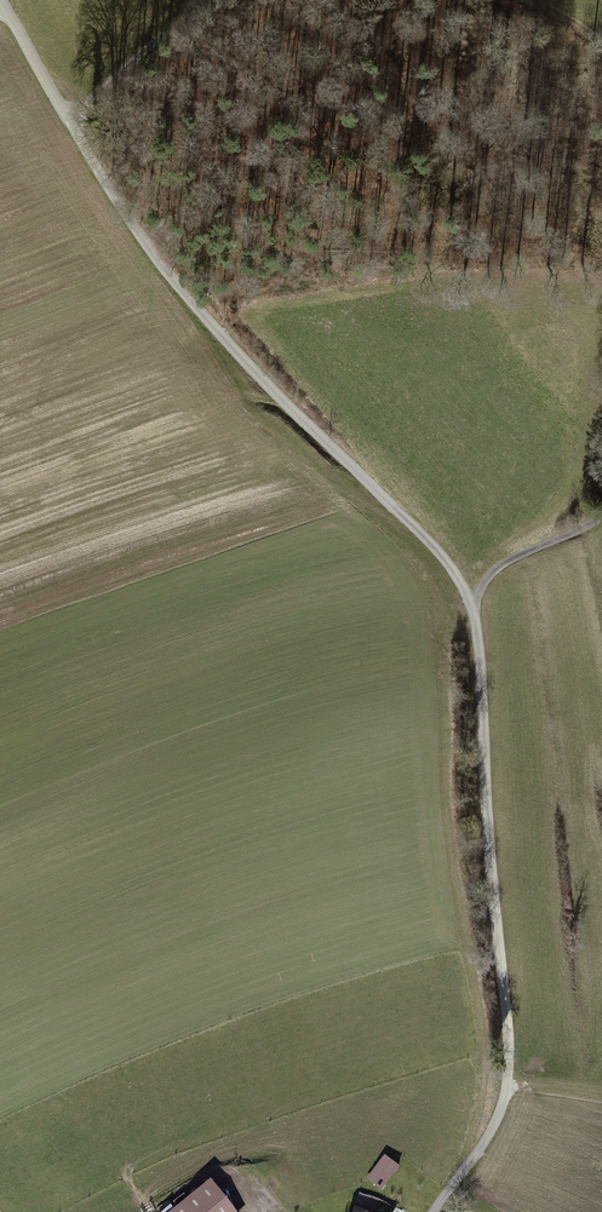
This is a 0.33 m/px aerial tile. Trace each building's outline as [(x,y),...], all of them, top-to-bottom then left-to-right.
[(386,1157),(368,1179),(385,1192),(402,1169),(386,1157)] [(210,1184),(177,1211),(234,1211),(210,1184)]
